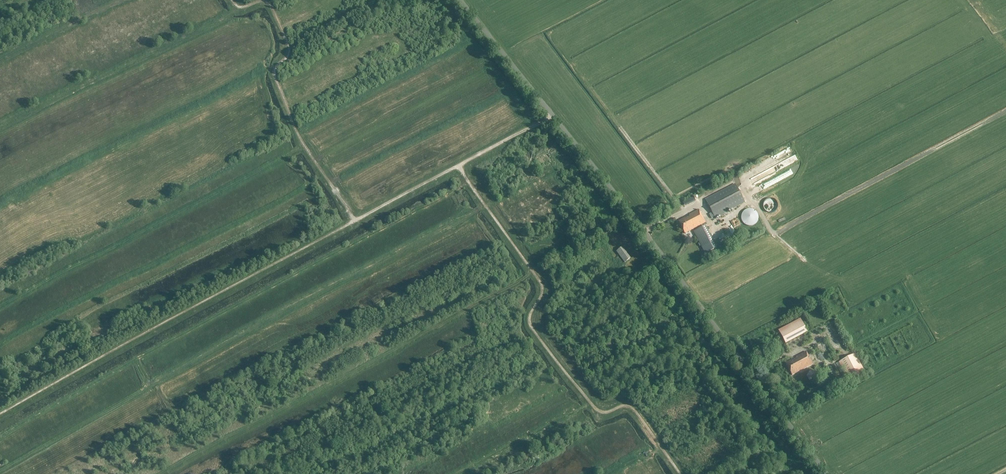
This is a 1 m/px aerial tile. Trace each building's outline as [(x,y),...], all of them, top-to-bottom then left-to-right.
[(769,158),(741,170),(743,176),(778,162),(776,159),(781,157),(779,152),(768,157),(769,158)] [(772,178),(750,189),(753,194),(774,183),(772,178)] [(735,184),(705,200),(715,218),(745,202),(735,184)] [(778,207),(778,206),(778,205),(777,204),(777,203),(777,202),(776,201),(775,201),(775,200),(774,199),(773,199),(772,199),(771,199),(770,199),(769,199),(768,199),(767,199),(766,200),(765,201),(764,202),(764,203),(763,204),(763,205),(763,206),(763,207),(763,208),(764,209),(764,210),(765,210),(765,211),(766,212),(767,212),(768,213),(769,213),(770,213),(771,213),(772,213),(773,213),(774,212),(775,212),(775,211),(776,210),(777,210),(777,209),(777,208),(778,207)] [(747,209),(745,210),(743,212),(742,214),(741,217),(741,220),(742,222),(744,225),(748,226),(751,227),(754,225),(756,223),(758,220),(759,218),(758,216),(757,213),(755,211),(753,210),(750,209),(747,209)] [(685,218),(679,221),(685,233),(706,223),(699,210),(689,215),(690,217),(686,219),(685,218)] [(724,228),(728,227),(726,218),(714,221),(717,237),(726,235),(724,228)] [(705,226),(693,232),(705,254),(717,248),(705,226)] [(617,246),(616,245),(620,242),(614,236),(608,241),(614,249),(617,246)] [(624,263),(628,260),(631,258),(622,247),(619,249),(616,252),(624,263)] [(800,319),(778,331),(785,344),(807,332),(800,319)] [(786,363),(792,375),(813,364),(806,351),(796,357),(797,359),(793,361),(792,360),(786,363)] [(854,354),(839,362),(849,382),(865,374),(854,354)]
